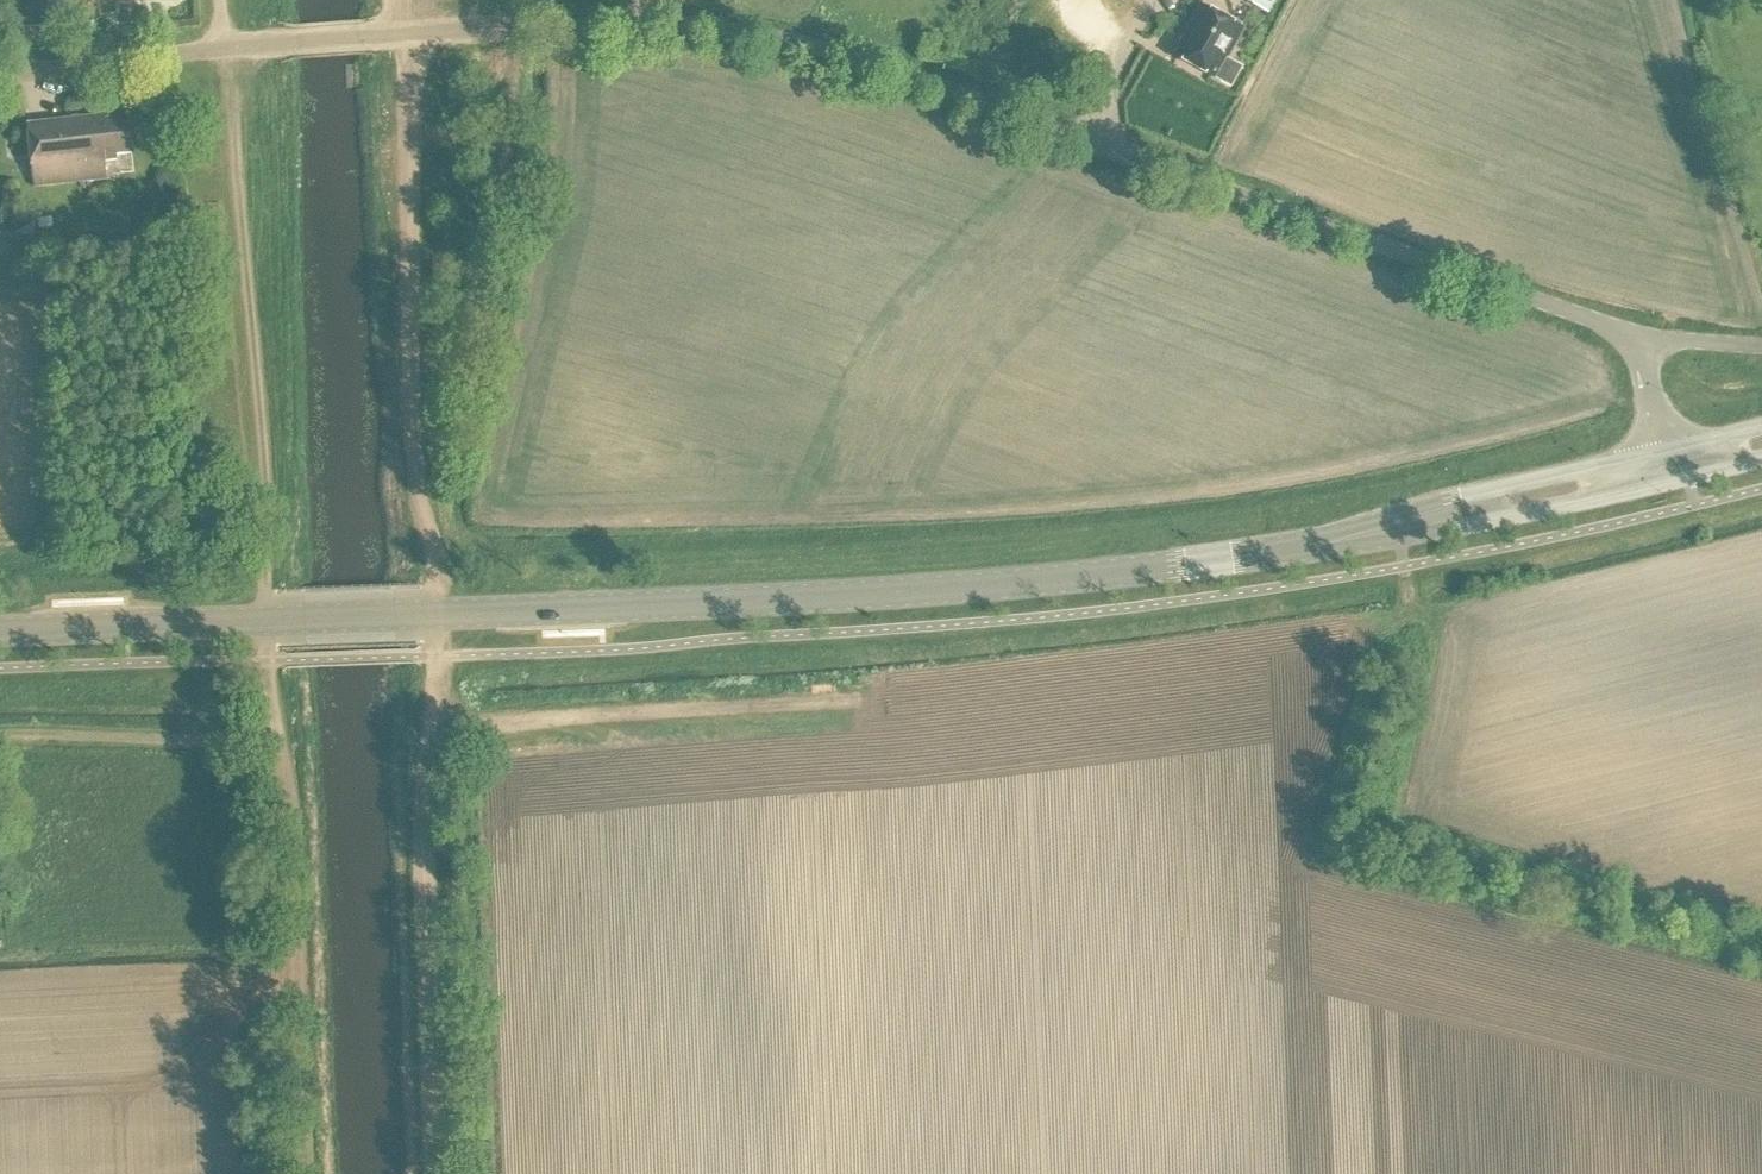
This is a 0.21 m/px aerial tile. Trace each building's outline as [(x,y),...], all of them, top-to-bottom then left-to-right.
[(30,21),(65,21),(65,0),(30,0),(30,21)] [(1123,0),(1097,0),(1117,11),(1123,0)] [(1266,15),(1275,0),(1239,0),(1266,15)] [(1226,59),(1242,30),(1200,6),(1190,25),(1194,27),(1176,59),(1210,77),(1222,57),(1226,59)] [(114,158),(131,156),(127,119),(102,123),(101,117),(27,126),(34,188),(104,180),(102,165),(116,163),(114,158)]
